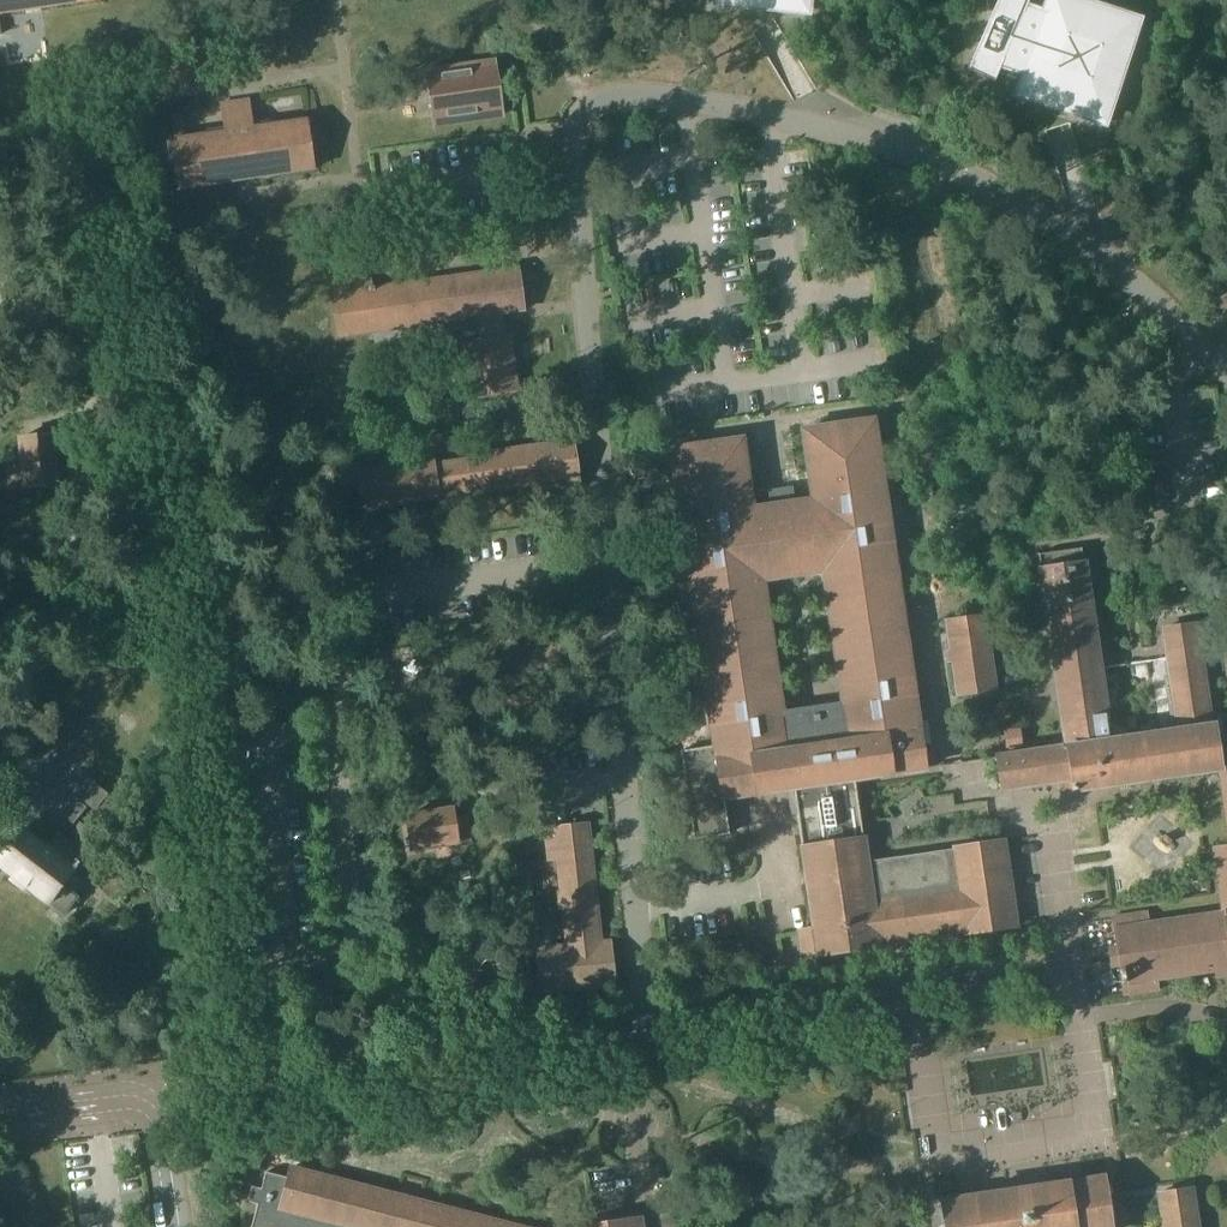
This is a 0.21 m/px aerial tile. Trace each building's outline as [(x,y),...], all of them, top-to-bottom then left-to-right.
[(89,0),(0,0),(0,13),(89,0)] [(718,3),(808,12),(809,0),(718,0),(718,3)] [(1025,78),(1019,96),(1104,124),(1138,22),(1071,0),(1051,0),(1047,11),(1028,5),(1030,0),(999,0),(969,70),(968,69),(968,71),(995,83),(996,81),(995,81),(1000,70),(1004,71),(1002,76),(1016,81),(1018,76),(1025,78)] [(495,61),(426,71),(434,125),(503,115),(495,61)] [(222,104),(226,131),(172,139),(180,189),(315,169),(307,119),(253,127),(249,99),(222,104)] [(169,113),(172,134),(186,132),(183,112),(169,113)] [(462,342),(467,380),(477,379),(480,396),(519,390),(511,335),(504,336),(503,324),(497,325),(495,313),(523,309),(518,268),(372,289),(371,278),(331,283),(338,335),(483,315),(484,327),(478,328),(480,339),(462,342)] [(890,417),(894,445),(908,442),(904,415),(890,417)] [(801,430),(812,501),(752,510),(741,438),(669,449),(714,746),(680,751),(693,840),(729,834),(724,799),(793,788),(927,769),(921,730),(920,731),(873,419),(801,430)] [(60,462),(57,433),(19,437),(24,486),(62,482),(62,481),(86,478),(84,460),(60,462)] [(435,465),(435,461),(360,471),(365,506),(438,496),(439,504),(477,499),(476,493),(534,485),(535,494),(581,488),(574,440),(469,455),(470,460),(435,465)] [(947,518),(948,526),(956,526),(956,529),(966,528),(964,511),(954,512),(954,517),(947,518)] [(1001,789),(1060,781),(1062,792),(1212,770),(1218,769),(1226,768),(1226,723),(1212,725),(1199,624),(1163,629),(1177,730),(1098,741),(1095,718),(1110,716),(1088,559),(1036,567),(1064,747),(997,756),(1001,789)] [(984,616),(947,621),(957,694),(994,690),(984,616)] [(1018,744),(1016,730),(1002,732),(1004,746),(1018,744)] [(1218,769),(1226,834),(1226,768),(1218,769)] [(793,788),(814,929),(799,931),(803,958),(879,947),(879,942),(965,929),(966,934),(1016,926),(1003,840),(953,847),(953,849),(867,862),(854,779),(793,788)] [(95,785),(83,801),(95,811),(107,795),(95,785)] [(74,799),(61,814),(73,824),(86,809),(74,799)] [(457,843),(452,808),(406,815),(411,850),(457,843)] [(565,944),(538,947),(539,960),(543,995),(614,988),(612,960),(610,941),(601,942),(589,823),(544,827),(548,859),(555,858),(560,909),(562,909),(565,944)] [(21,828),(0,854),(0,866),(64,917),(80,897),(64,884),(100,840),(80,824),(67,840),(58,833),(46,848),(21,828)] [(1217,974),(1226,972),(1226,847),(1215,848),(1225,912),(1148,923),(1146,914),(1114,918),(1124,993),(1157,988),(1155,978),(1216,969),(1217,974)] [(245,1164),(257,1168),(263,1147),(251,1143),(245,1164)] [(289,1167),(286,1177),(265,1172),(261,1188),(251,1186),(247,1201),(257,1203),(251,1226),(519,1226),(289,1167)] [(1105,1178),(941,1200),(945,1226),(1112,1226),(1105,1178)] [(1191,1189),(1159,1193),(1165,1226),(1197,1226),(1191,1189)] [(673,1215),(661,1216),(663,1226),(674,1226),(673,1215)] [(640,1218),(580,1226),(641,1226),(640,1218)]
